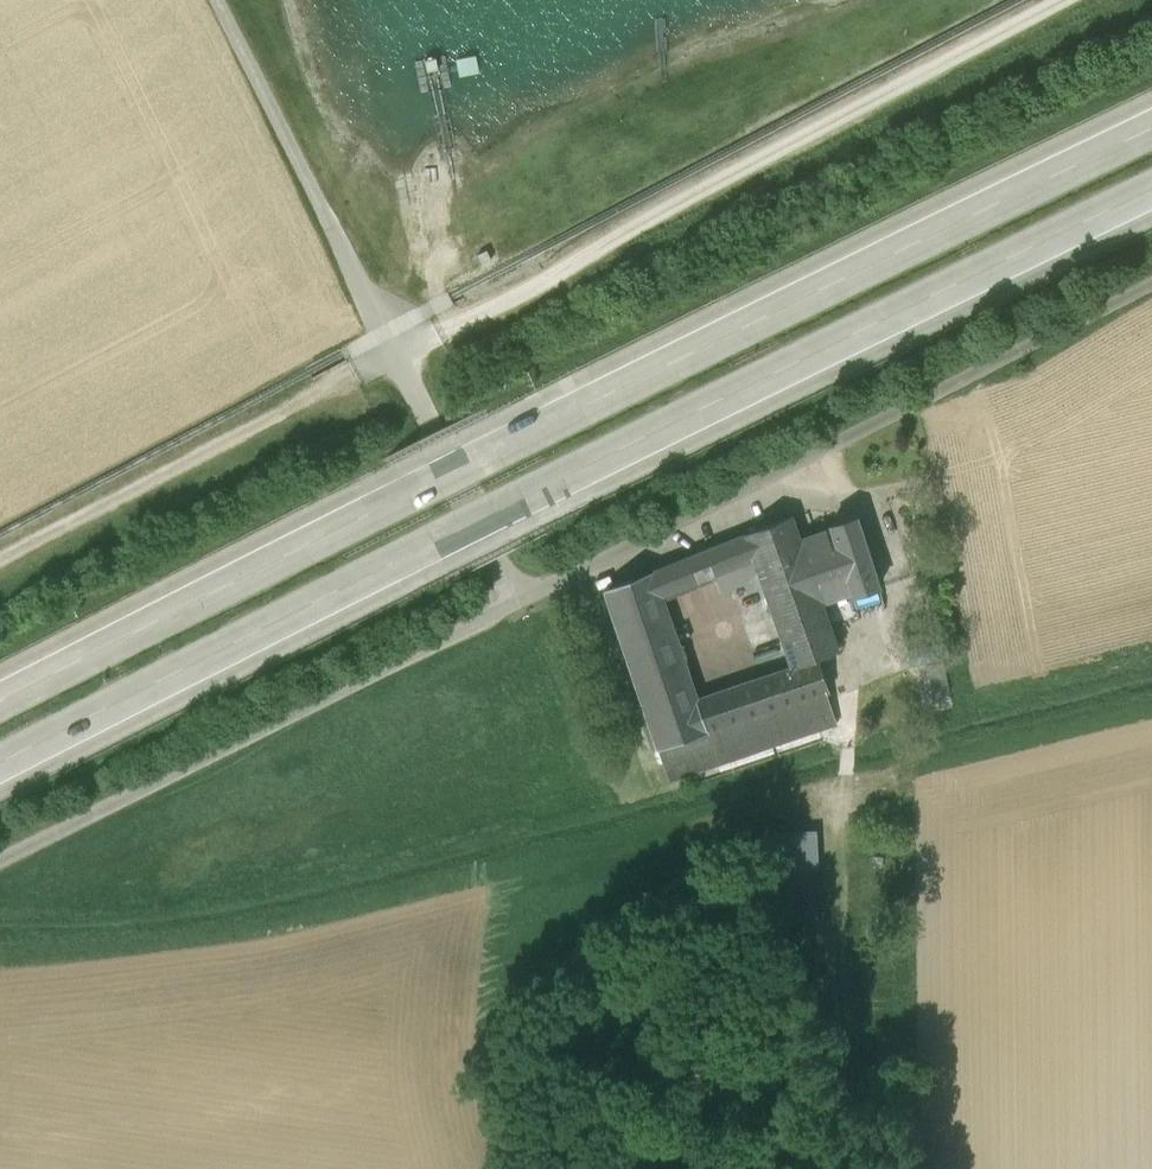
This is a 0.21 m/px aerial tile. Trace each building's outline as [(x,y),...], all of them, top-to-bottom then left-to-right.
[(773,618),(782,643),(790,668),(817,658),(839,650),(822,604),(800,539),(791,515),(743,535),(753,560),(773,618)] [(852,596),(879,587),(856,518),(830,527),(830,529),(800,539),(822,604),(852,594),(852,596)] [(703,551),(713,576),(753,560),(743,535),(703,551)] [(713,576),(703,551),(688,557),(698,582),(713,576)] [(698,582),(688,557),(604,590),(659,750),(708,733),(697,700),(662,597),(698,582)] [(782,643),(773,618),(748,628),(758,652),(782,643)] [(790,668),(697,700),(708,733),(826,693),(829,692),(817,658),(790,668)] [(708,733),(659,750),(669,781),(837,724),(826,693),(708,733)]
